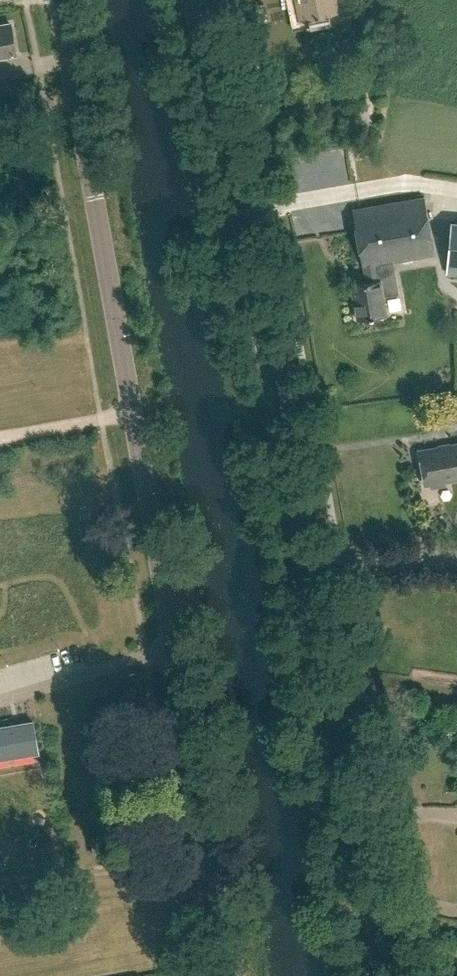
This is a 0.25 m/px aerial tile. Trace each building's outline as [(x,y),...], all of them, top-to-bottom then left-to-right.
[(301,20),(330,14),(328,0),(297,0),(301,20)] [(17,53),(11,23),(0,25),(0,56),(17,53)] [(364,267),(367,283),(351,286),(357,320),(388,315),(385,295),(395,293),(398,290),(396,277),(380,280),(378,265),(439,255),(429,194),(353,207),(363,268),(364,267)] [(424,483),(456,477),(456,444),(418,451),(424,483)] [(39,753),(34,722),(0,727),(0,760),(39,753)]
